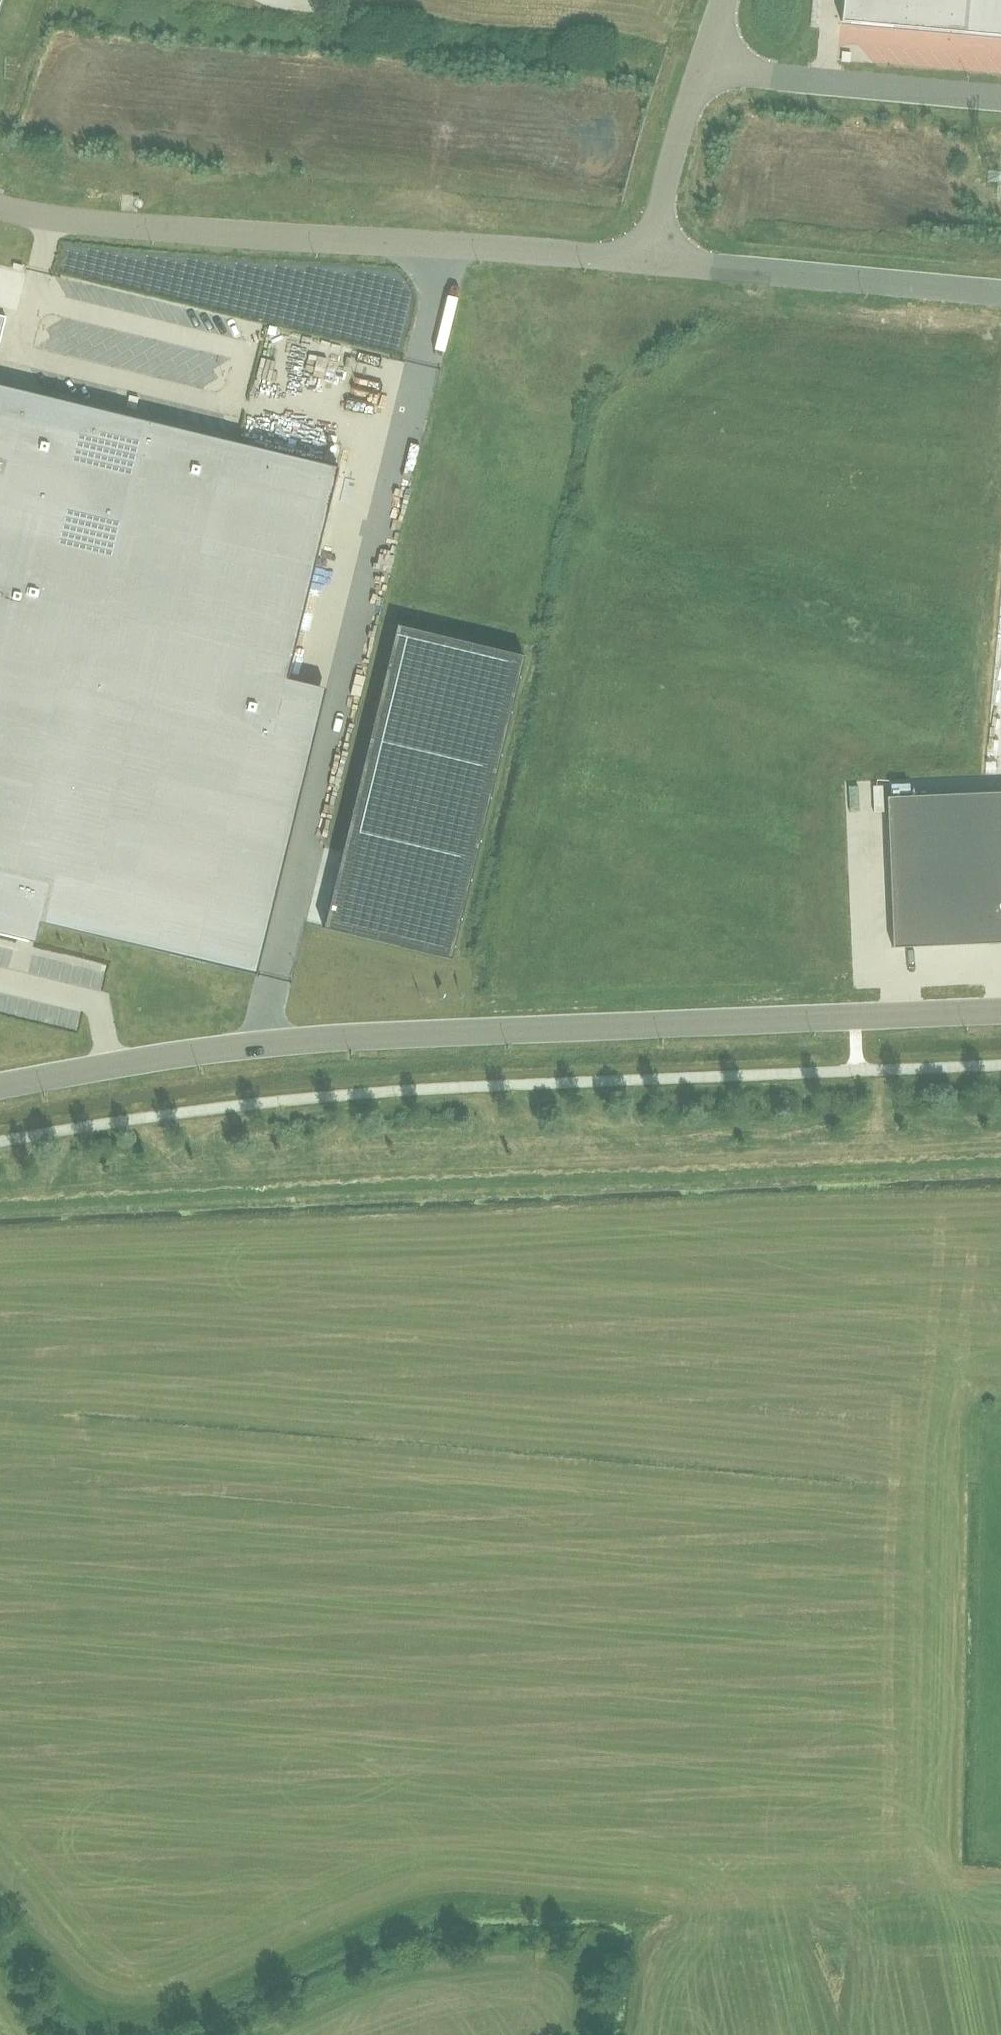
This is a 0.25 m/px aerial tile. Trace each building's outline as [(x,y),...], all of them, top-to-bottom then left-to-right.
[(23,0),(9,0),(5,12),(18,16),(23,0)] [(841,22),(1000,36),(1000,0),(843,0),(841,22)] [(17,937),(35,942),(39,922),(107,939),(217,965),(256,975),(326,688),(287,679),(338,468),(234,442),(0,386),(0,933),(17,937)] [(397,625),(323,927),(450,958),(524,656),(397,625)] [(886,796),(892,948),(1000,943),(1000,791),(886,796)]
